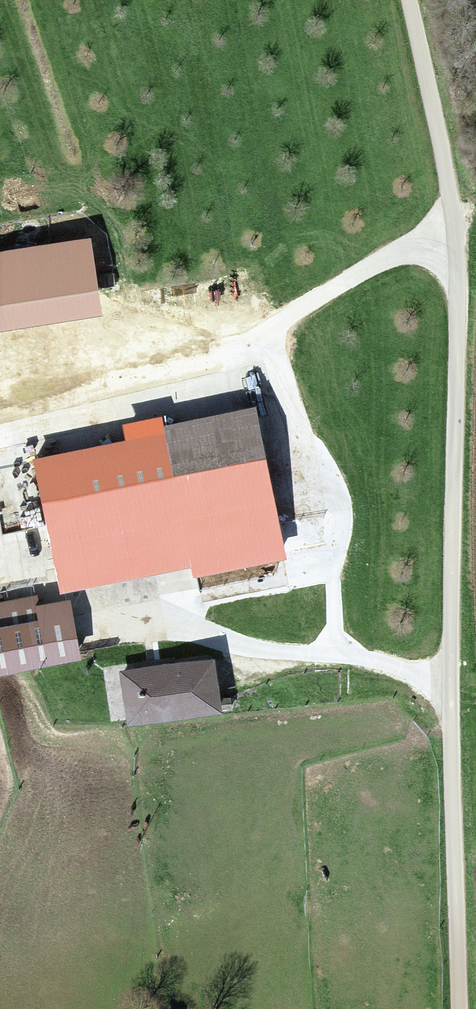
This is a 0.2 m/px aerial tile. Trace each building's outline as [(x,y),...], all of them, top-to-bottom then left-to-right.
[(168,454),(36,481),(60,593),(193,565),(196,583),(285,564),(265,467),(175,486),(168,454)] [(39,630),(34,602),(0,608),(0,637),(39,630)] [(0,637),(0,682),(76,668),(68,624),(39,630),(0,637)] [(213,670),(121,680),(126,729),(218,719),(213,670)]
